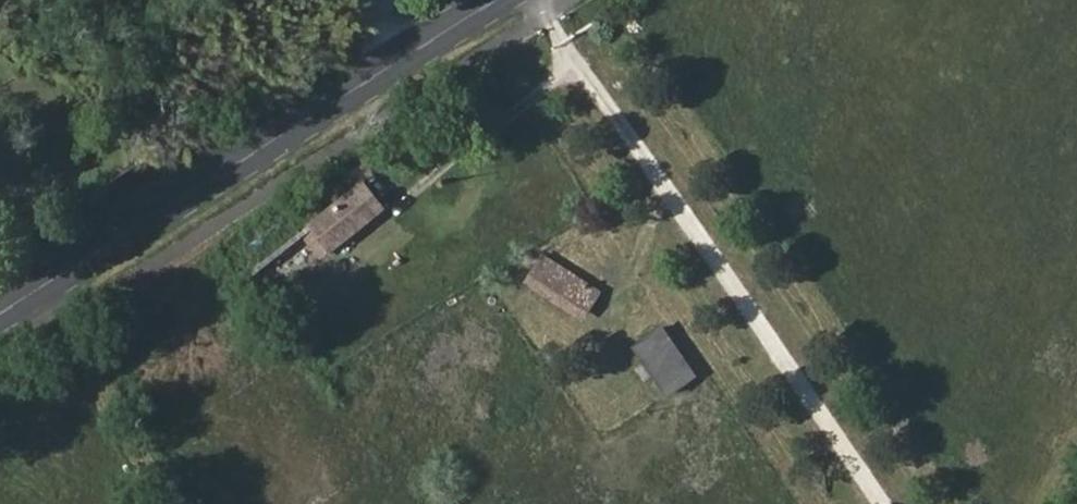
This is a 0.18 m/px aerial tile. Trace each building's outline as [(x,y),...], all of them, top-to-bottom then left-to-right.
[(355,169),(325,193),(335,206),(366,181),(355,169)] [(329,256),(387,208),(366,181),(335,206),(306,228),(329,256)] [(604,290),(546,252),(526,282),(583,319),(604,290)] [(699,375),(660,321),(629,343),(667,396),(699,375)]
